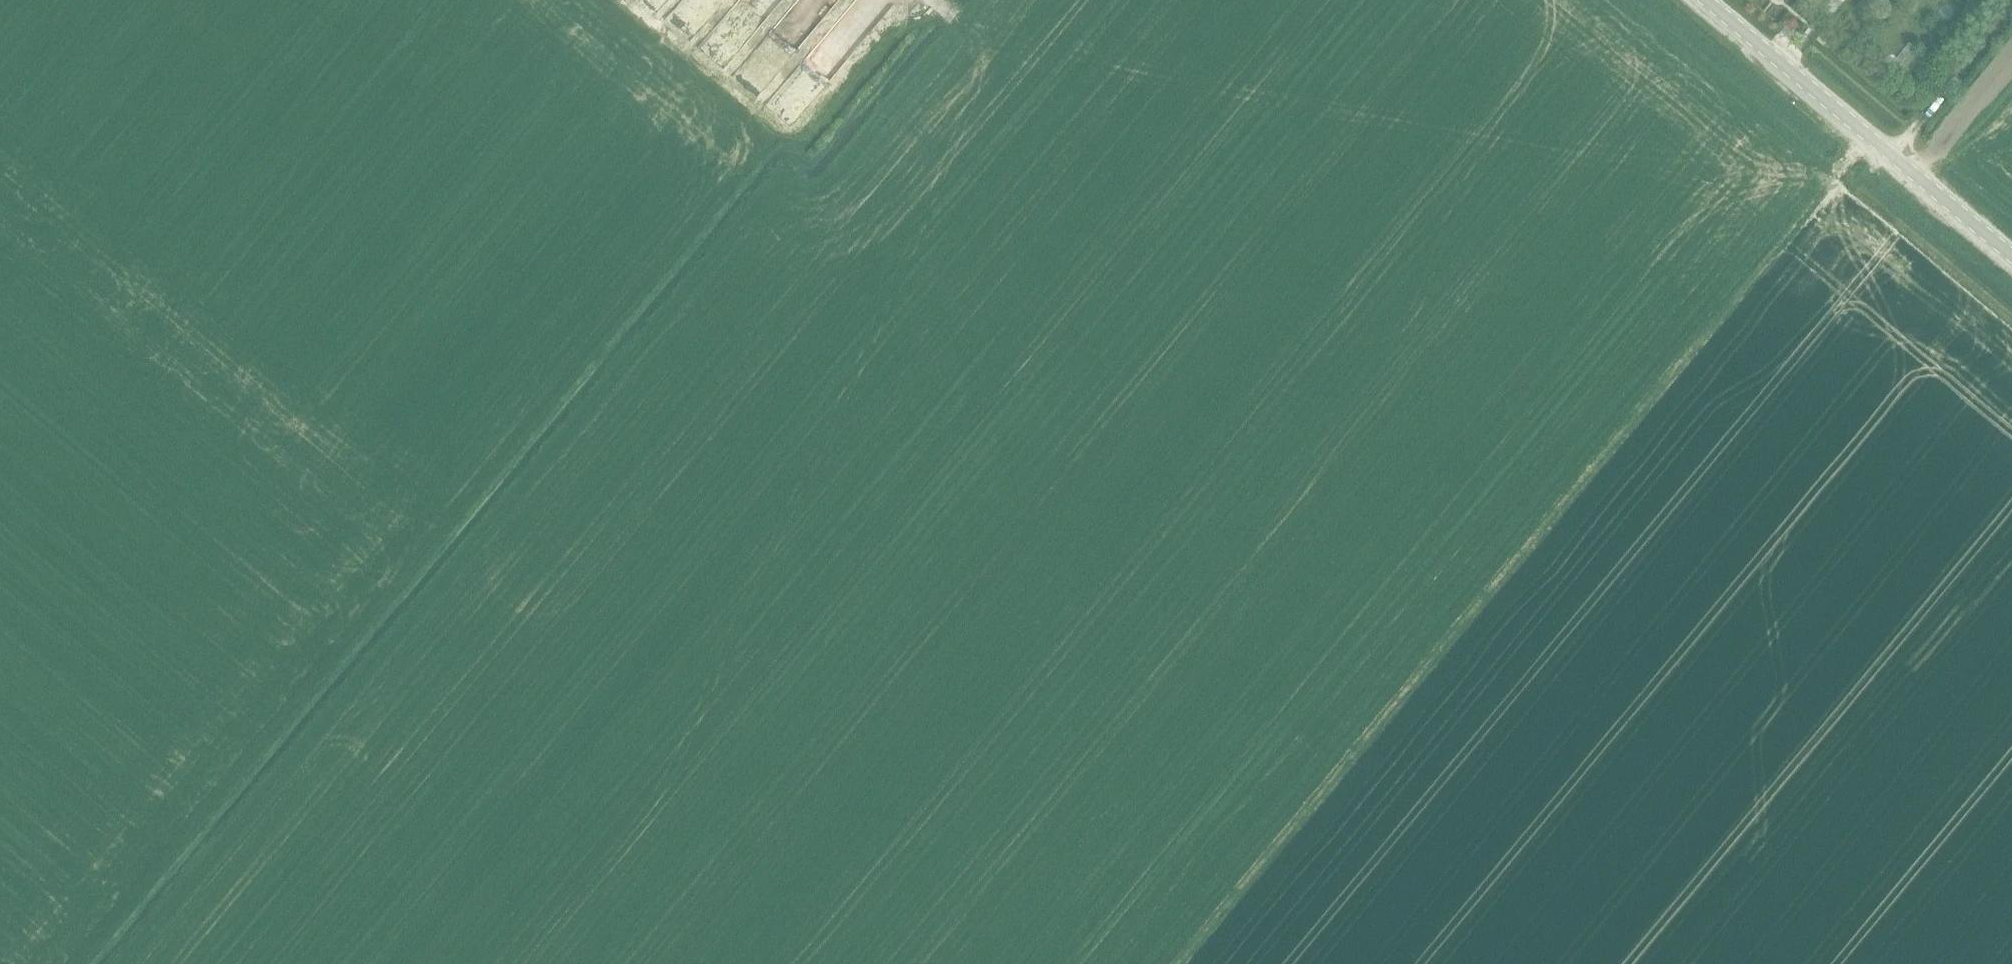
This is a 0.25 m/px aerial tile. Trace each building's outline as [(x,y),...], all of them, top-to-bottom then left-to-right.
[(709,14),(717,0),(685,0),(709,14)]
